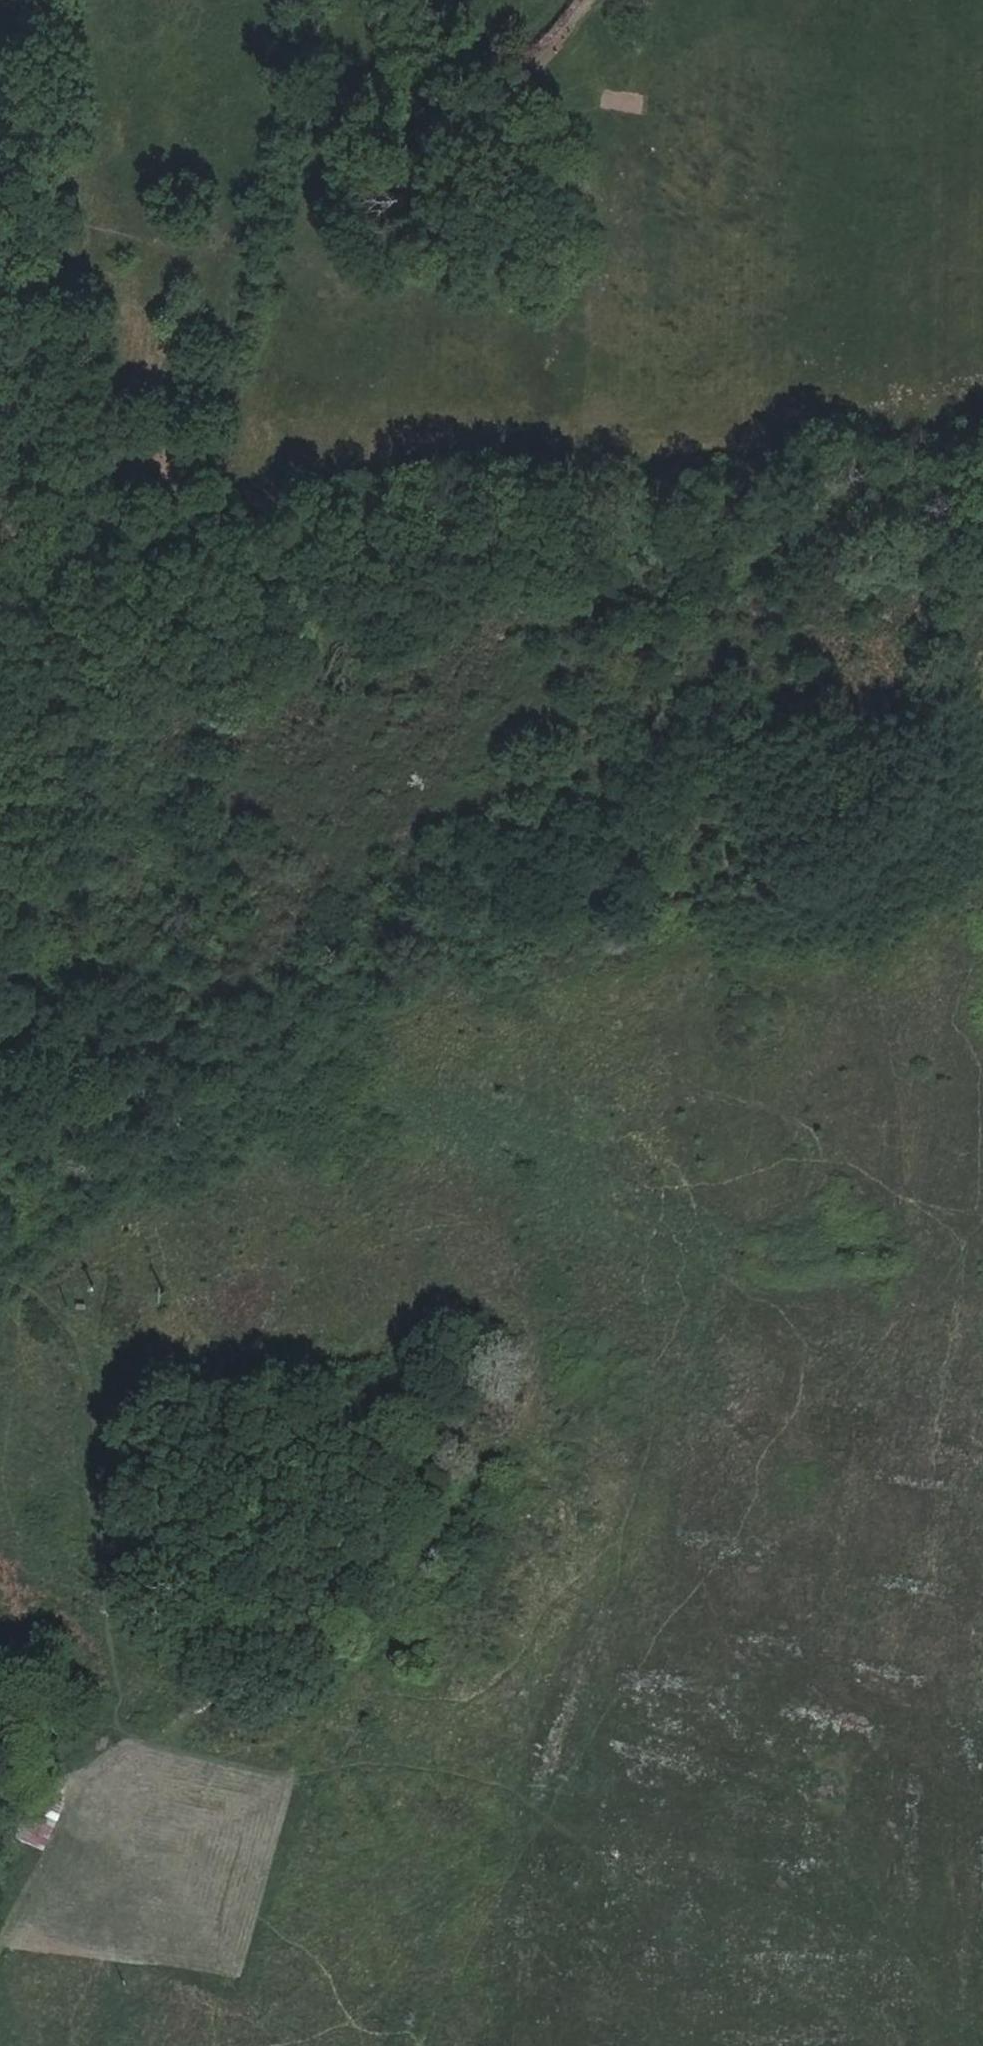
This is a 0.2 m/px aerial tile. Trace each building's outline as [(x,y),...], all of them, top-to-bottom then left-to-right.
[(44,1851),(77,1781),(47,1766),(14,1837),(44,1851)]
